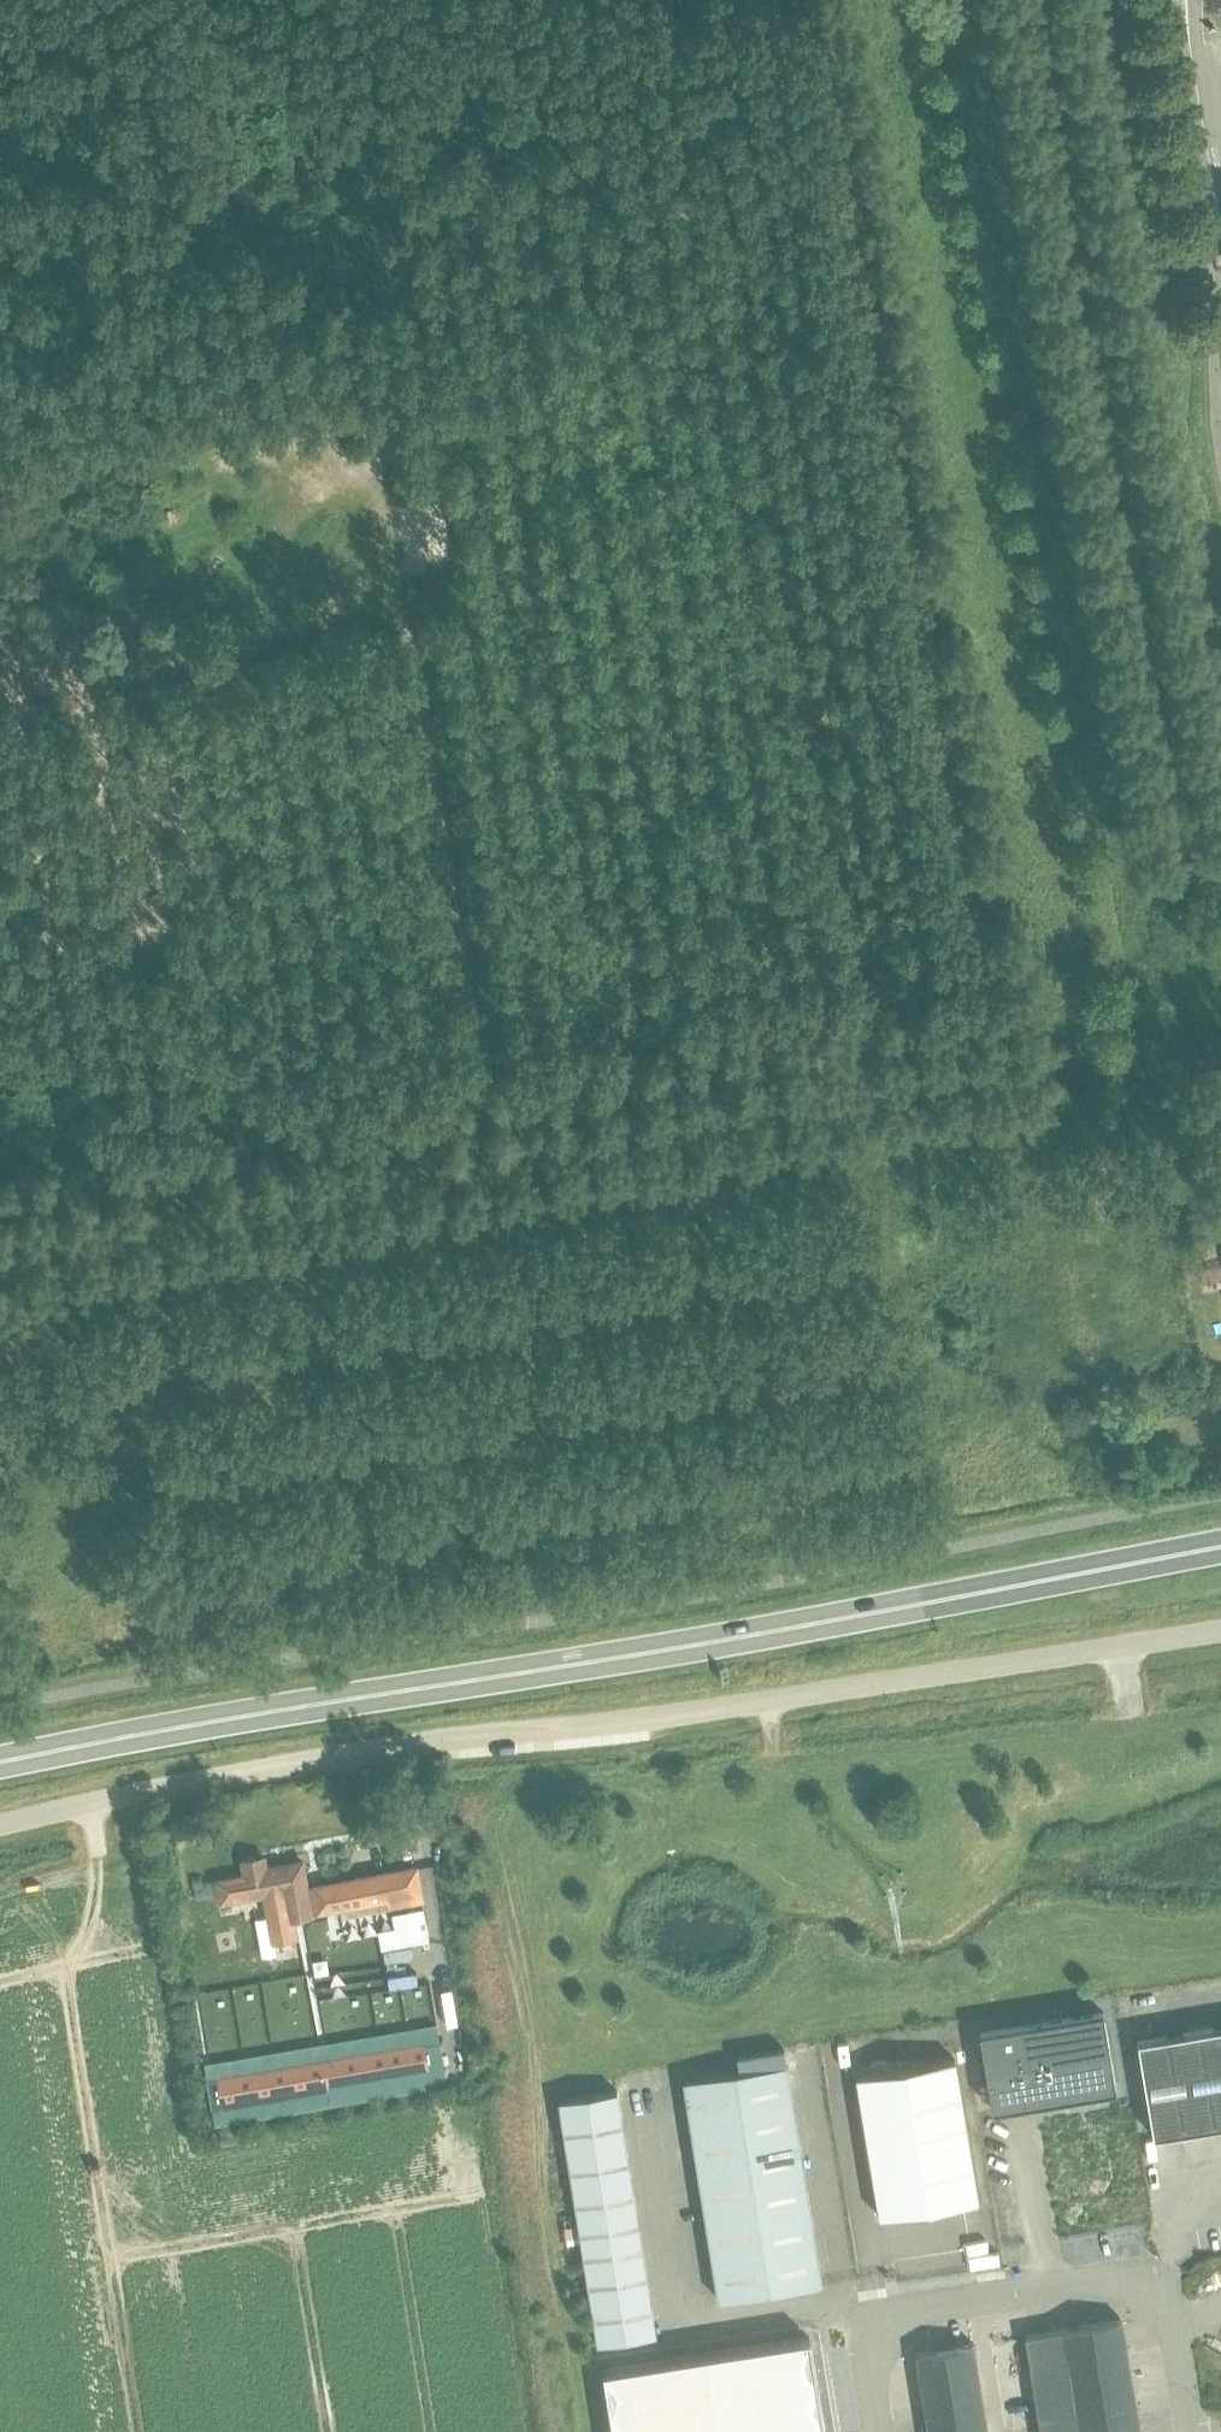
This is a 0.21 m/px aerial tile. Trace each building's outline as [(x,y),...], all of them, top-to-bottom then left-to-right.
[(418,1867),(310,1887),(304,1860),(268,1867),(266,1855),(245,1860),(248,1874),(218,1879),(223,1902),(267,1893),(275,1934),(298,1929),(295,1916),(315,1912),(315,1909),(391,1896),(393,1905),(425,1900),(418,1867)] [(1117,2089),(1104,2012),(981,2032),(994,2109),(1117,2089)] [(1154,2136),(1220,2125),(1220,2027),(1138,2040),(1154,2136)] [(425,2031),(323,2049),(219,2067),(227,2115),(332,2097),(331,2091),(432,2073),(425,2031)] [(880,2217),(979,2201),(956,2059),(857,2075),(880,2217)] [(793,2101),(787,2063),(740,2071),(746,2108),(793,2101)] [(740,2071),(684,2080),(691,2124),(747,2115),(746,2108),(740,2071)] [(560,2099),(568,2147),(626,2138),(618,2090),(560,2099)] [(799,2137),(793,2101),(746,2108),(747,2115),(752,2145),(799,2137)] [(691,2124),(698,2168),(754,2159),(752,2145),(747,2115),(691,2124)] [(805,2173),(799,2137),(752,2145),(754,2159),(757,2181),(805,2173)] [(568,2147),(574,2186),(632,2177),(626,2138),(568,2147)] [(698,2168),(705,2211),(761,2203),(757,2181),(754,2159),(698,2168)] [(811,2210),(805,2173),(757,2181),(761,2203),(763,2217),(811,2210)] [(574,2186),(579,2217),(637,2208),(632,2177),(574,2186)] [(705,2211),(709,2231),(712,2255),(768,2246),(763,2217),(761,2203),(705,2211)] [(579,2217),(583,2243),(641,2234),(637,2208),(579,2217)] [(769,2253),(817,2246),(811,2210),(763,2217),(768,2246),(769,2253)] [(583,2243),(587,2270),(645,2260),(641,2234),(583,2243)] [(769,2253),(768,2246),(712,2255),(719,2299),(775,2291),(769,2253)] [(817,2246),(769,2253),(775,2291),(822,2283),(817,2246)] [(587,2270),(592,2300),(650,2291),(645,2260),(587,2270)] [(657,2334),(650,2291),(592,2300),(599,2343),(657,2334)] [(1043,2431),(1141,2431),(1134,2393),(1123,2319),(1027,2335),(1032,2367),(1069,2361),(1077,2411),(1040,2417),(1043,2431)] [(614,2431),(826,2431),(811,2337),(604,2370),(614,2431)] [(918,2353),(931,2431),(988,2431),(974,2344),(918,2353)]
